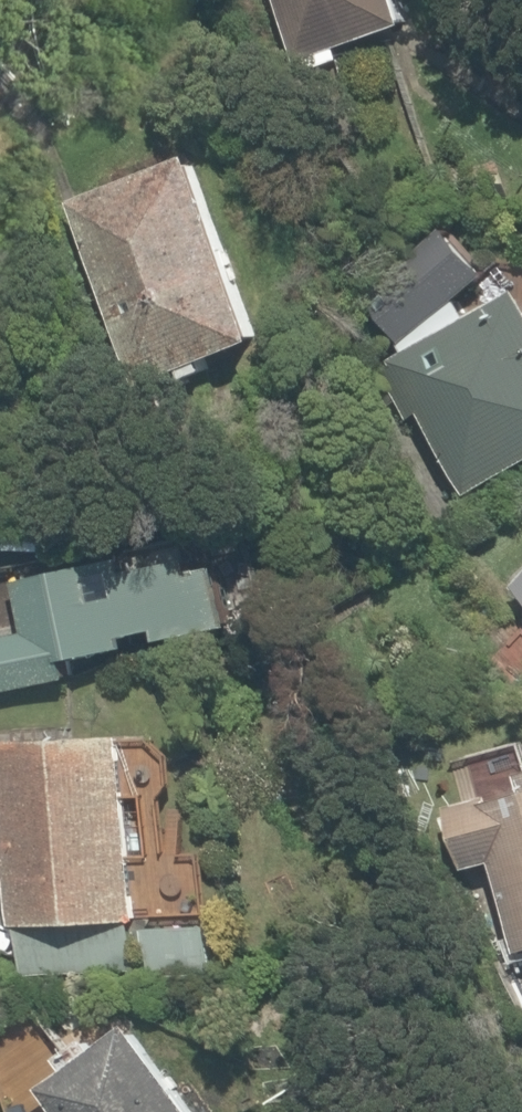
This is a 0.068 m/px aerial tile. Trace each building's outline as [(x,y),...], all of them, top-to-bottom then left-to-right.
[(402,0),(268,0),(282,59),(409,28),(402,0)] [(263,341),(176,134),(48,188),(136,394),(263,341)] [(510,285),(379,369),(465,502),(521,465),(521,304),(510,285)] [(51,549),(54,507),(0,504),(0,545),(51,549)] [(15,576),(26,631),(0,636),(0,682),(68,668),(64,649),(239,613),(222,533),(15,576)] [(0,705),(0,744),(12,929),(137,921),(124,726),(77,728),(75,701),(0,705)] [(460,747),(471,791),(442,798),(460,875),(497,866),(517,949),(521,948),(521,732),(460,747)] [(127,1016),(41,1076),(66,1111),(193,1111),(127,1016)]
